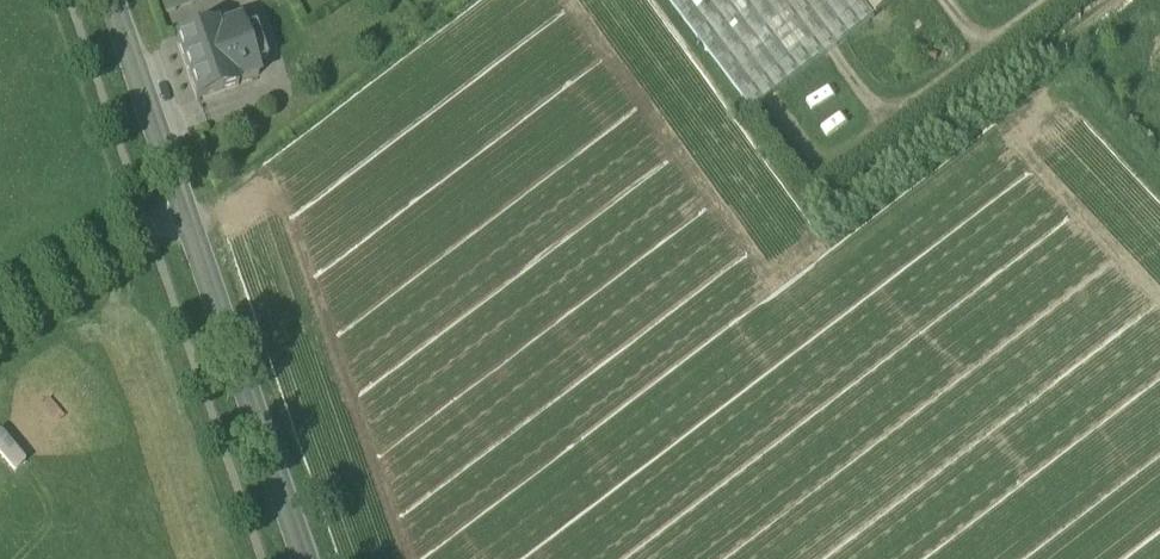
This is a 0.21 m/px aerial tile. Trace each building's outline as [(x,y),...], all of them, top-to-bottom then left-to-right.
[(166,16),(200,4),(199,0),(161,0),(166,16)] [(874,15),(862,0),(667,0),(752,111),(874,19),(872,16),(874,15)] [(894,0),(862,0),(874,15),(894,0)] [(217,28),(176,43),(196,102),(238,88),(237,85),(258,78),(239,23),(218,30),(217,28)]
